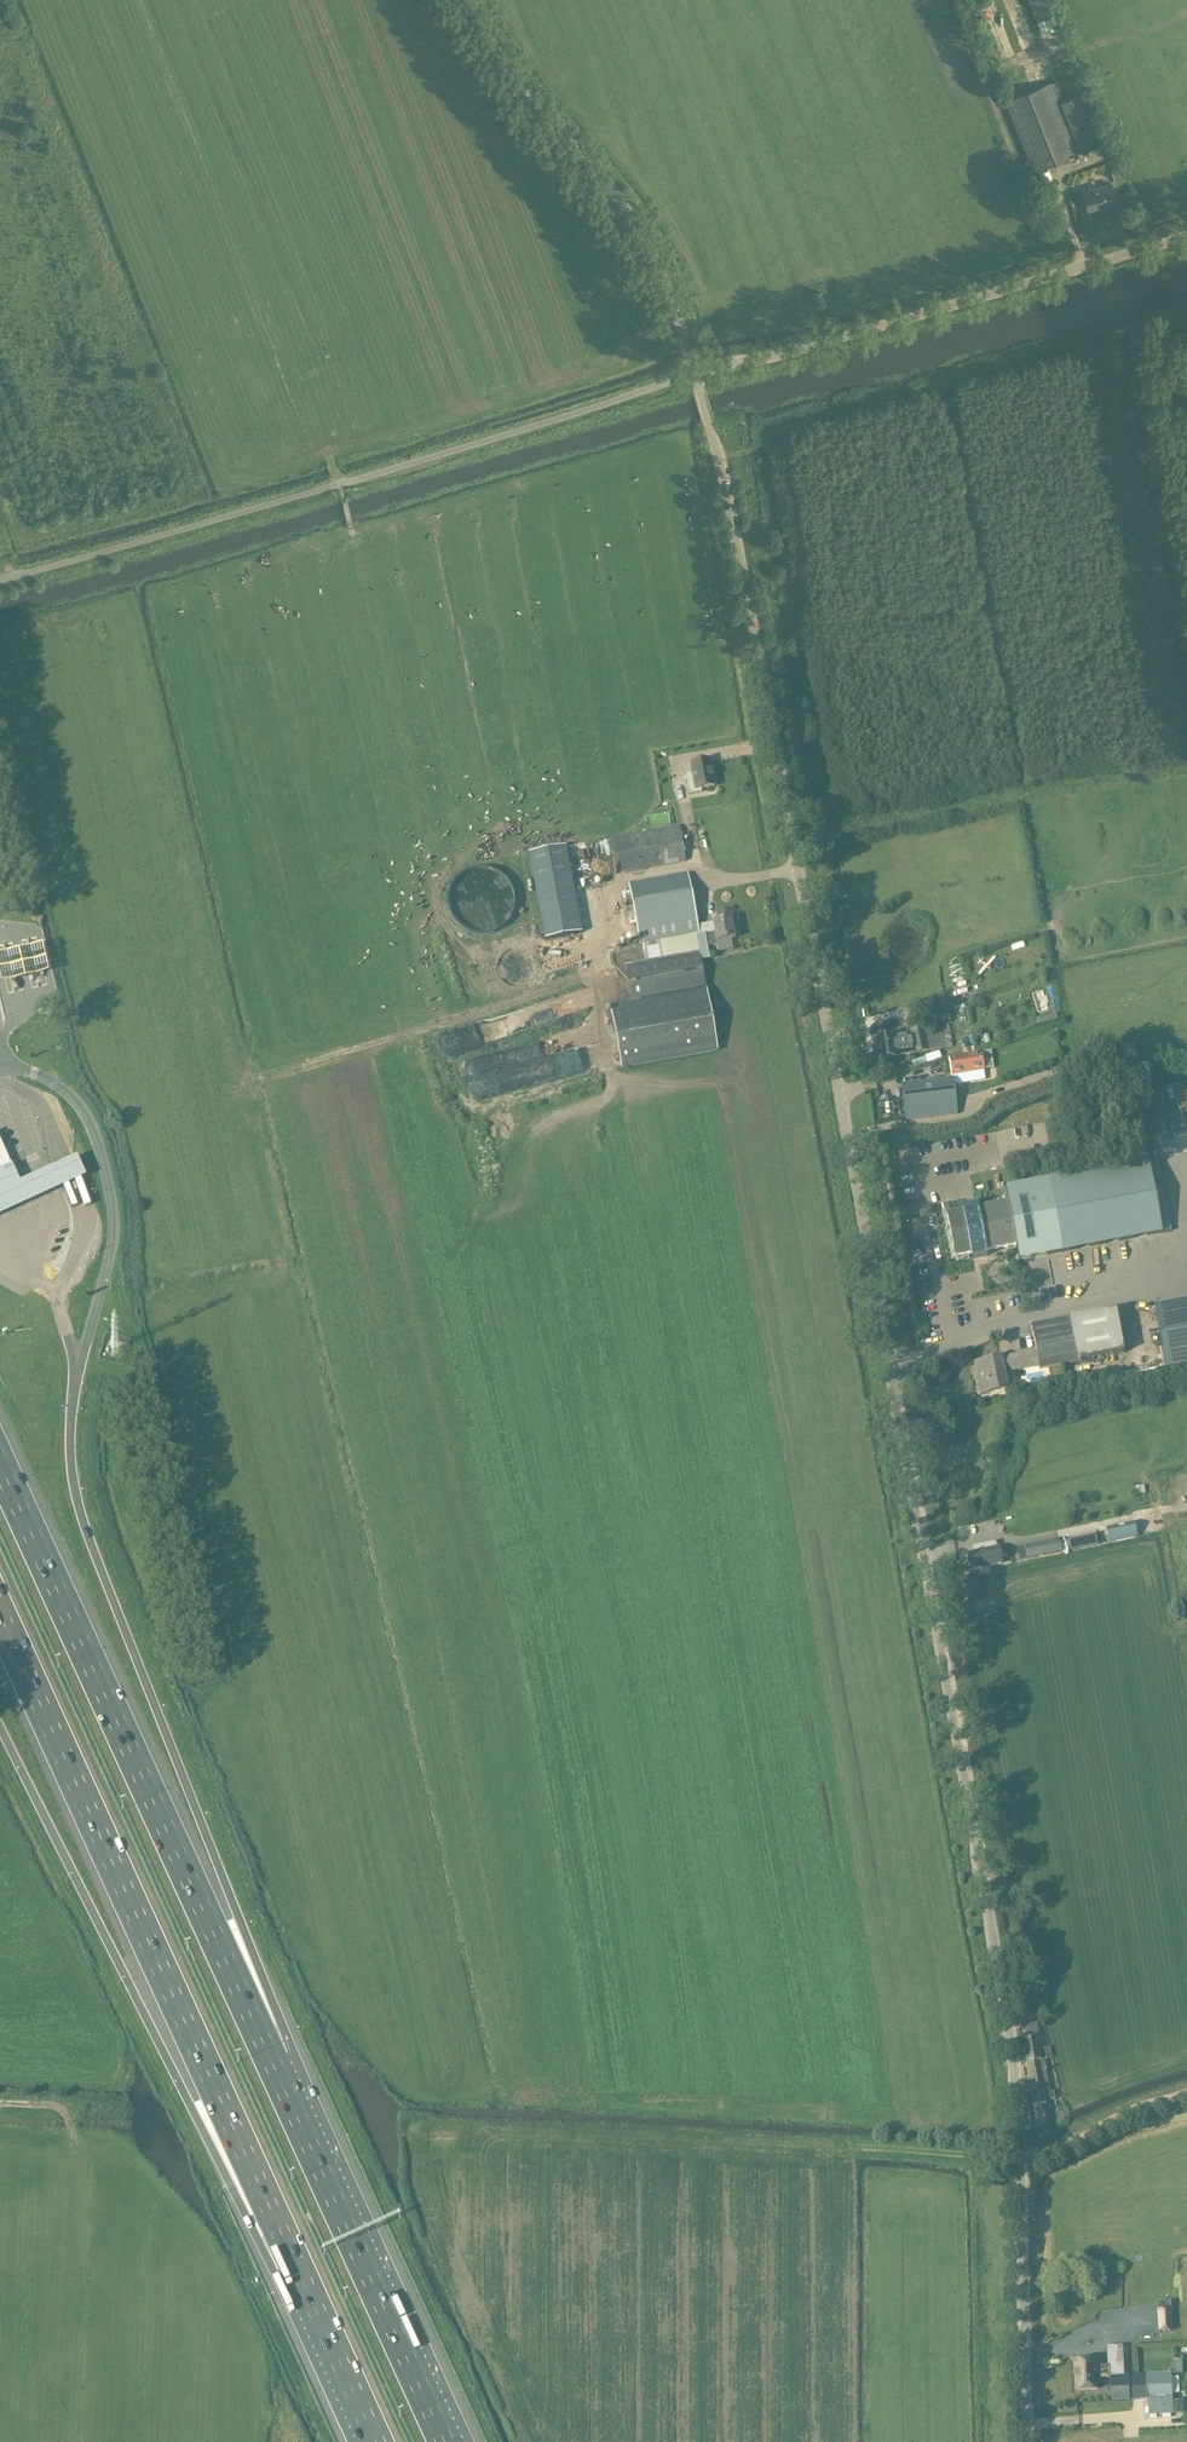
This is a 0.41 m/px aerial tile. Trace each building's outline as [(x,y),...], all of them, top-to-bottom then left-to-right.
[(1006,100),(1034,170),(1079,152),(1056,94),(1061,92),(1056,80),(1051,82),(1051,81),(1006,100)] [(1084,190),(1089,210),(1116,202),(1111,183),(1084,190)] [(814,294),(819,306),(826,304),(821,291),(814,294)] [(701,789),(715,787),(710,761),(691,764),(693,774),(686,775),(689,795),(702,792),(701,789)] [(680,827),(610,840),(616,874),(686,861),(680,827)] [(529,852),(541,940),(580,934),(567,846),(529,852)] [(735,939),(731,920),(734,919),(732,909),(716,912),(718,922),(698,926),(688,874),(629,885),(641,946),(669,941),(671,954),(717,945),(719,953),(733,950),(731,939),(735,939)] [(0,957),(0,979),(2,987),(50,976),(43,947),(0,957)] [(718,1052),(708,1000),(700,952),(625,965),(632,1005),(611,1009),(617,1042),(621,1068),(718,1052)] [(952,1048),(948,1023),(908,1030),(908,1031),(895,1033),(895,1036),(877,1040),(880,1061),(913,1055),(952,1048)] [(528,1061),(581,1047),(578,1034),(525,1048),(528,1061)] [(949,1058),(951,1072),(952,1077),(984,1071),(981,1052),(977,1053),(949,1058)] [(1103,1058),(1092,1061),(1095,1073),(1106,1070),(1103,1058)] [(958,1114),(956,1101),(954,1080),(902,1086),(906,1120),(958,1114)] [(889,1115),(887,1089),(879,1090),(882,1116),(889,1115)] [(13,1167),(0,1139),(0,1173),(13,1167)] [(2,1216),(17,1210),(34,1201),(48,1196),(58,1191),(68,1186),(80,1181),(86,1178),(78,1158),(72,1161),(59,1167),(48,1171),(38,1175),(25,1181),(22,1183),(19,1178),(13,1167),(0,1173),(0,1217),(2,1216)] [(1150,1161),(1063,1178),(1006,1189),(1009,1204),(978,1209),(978,1207),(962,1210),(962,1214),(946,1217),(954,1260),(971,1257),(972,1261),(988,1258),(986,1252),(1017,1246),(1020,1261),(1163,1234),(1150,1161)] [(1008,1391),(1004,1373),(1040,1366),(1040,1369),(1112,1355),(1104,1313),(1032,1327),(1037,1352),(1001,1358),(1002,1359),(975,1364),(981,1396),(1008,1391)] [(1136,1536),(1133,1524),(1106,1529),(1109,1542),(1136,1536)] [(1096,1535),(1068,1539),(1069,1550),(1097,1546),(1096,1535)] [(1059,1539),(1025,1546),(1028,1560),(1062,1553),(1059,1539)] [(975,1547),(976,1553),(967,1555),(970,1570),(980,1568),(981,1573),(991,1571),(990,1566),(1002,1564),(999,1548),(997,1549),(996,1543),(975,1547)] [(1019,1944),(1009,1946),(1010,1953),(1021,1951),(1019,1944)] [(1038,2024),(1025,2025),(1027,2039),(1023,2040),(1028,2068),(1023,2069),(1025,2078),(1029,2077),(1034,2104),(1047,2102),(1047,2101),(1055,2099),(1054,2092),(1050,2092),(1044,2060),(1047,2059),(1045,2048),(1039,2049),(1037,2038),(1039,2038),(1038,2024)] [(1134,2375),(1125,2375),(1125,2363),(1110,2363),(1110,2366),(1108,2366),(1096,2366),(1095,2360),(1074,2361),(1076,2390),(1097,2389),(1096,2379),(1109,2378),(1110,2401),(1135,2400),(1134,2375)] [(1173,2373),(1134,2375),(1135,2400),(1149,2399),(1150,2415),(1175,2414),(1173,2373)]
